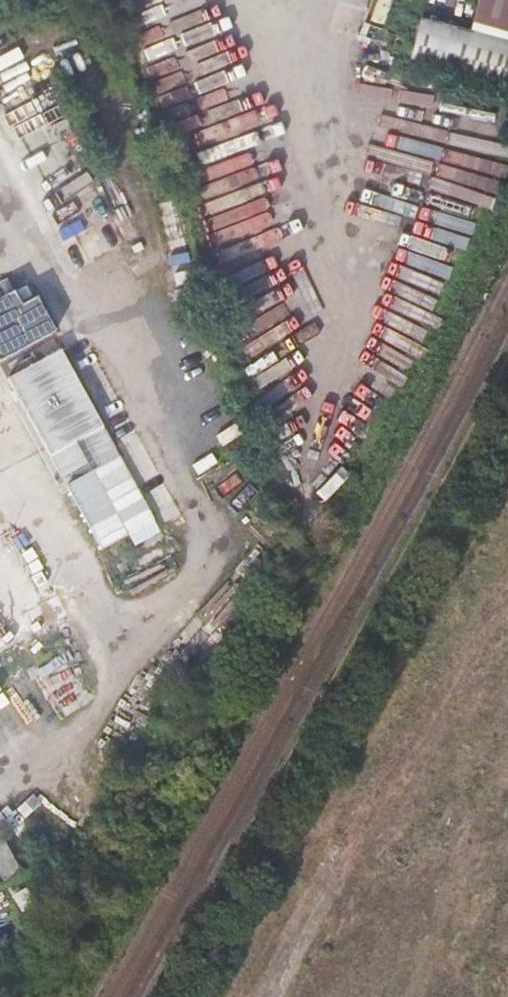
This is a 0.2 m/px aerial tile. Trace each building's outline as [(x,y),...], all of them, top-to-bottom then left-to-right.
[(472,25),(424,12),(412,59),(507,84),(507,0),(479,0),(472,25)] [(22,296),(16,283),(0,291),(0,359),(58,328),(37,288),(22,296)] [(78,408),(50,358),(10,378),(67,483),(102,463),(75,414),(78,408)] [(25,642),(14,613),(0,619),(0,651),(25,642)] [(6,841),(0,844),(0,869),(8,883),(24,874),(6,841)] [(40,907),(33,891),(39,888),(33,874),(9,887),(24,914),(40,907)]
